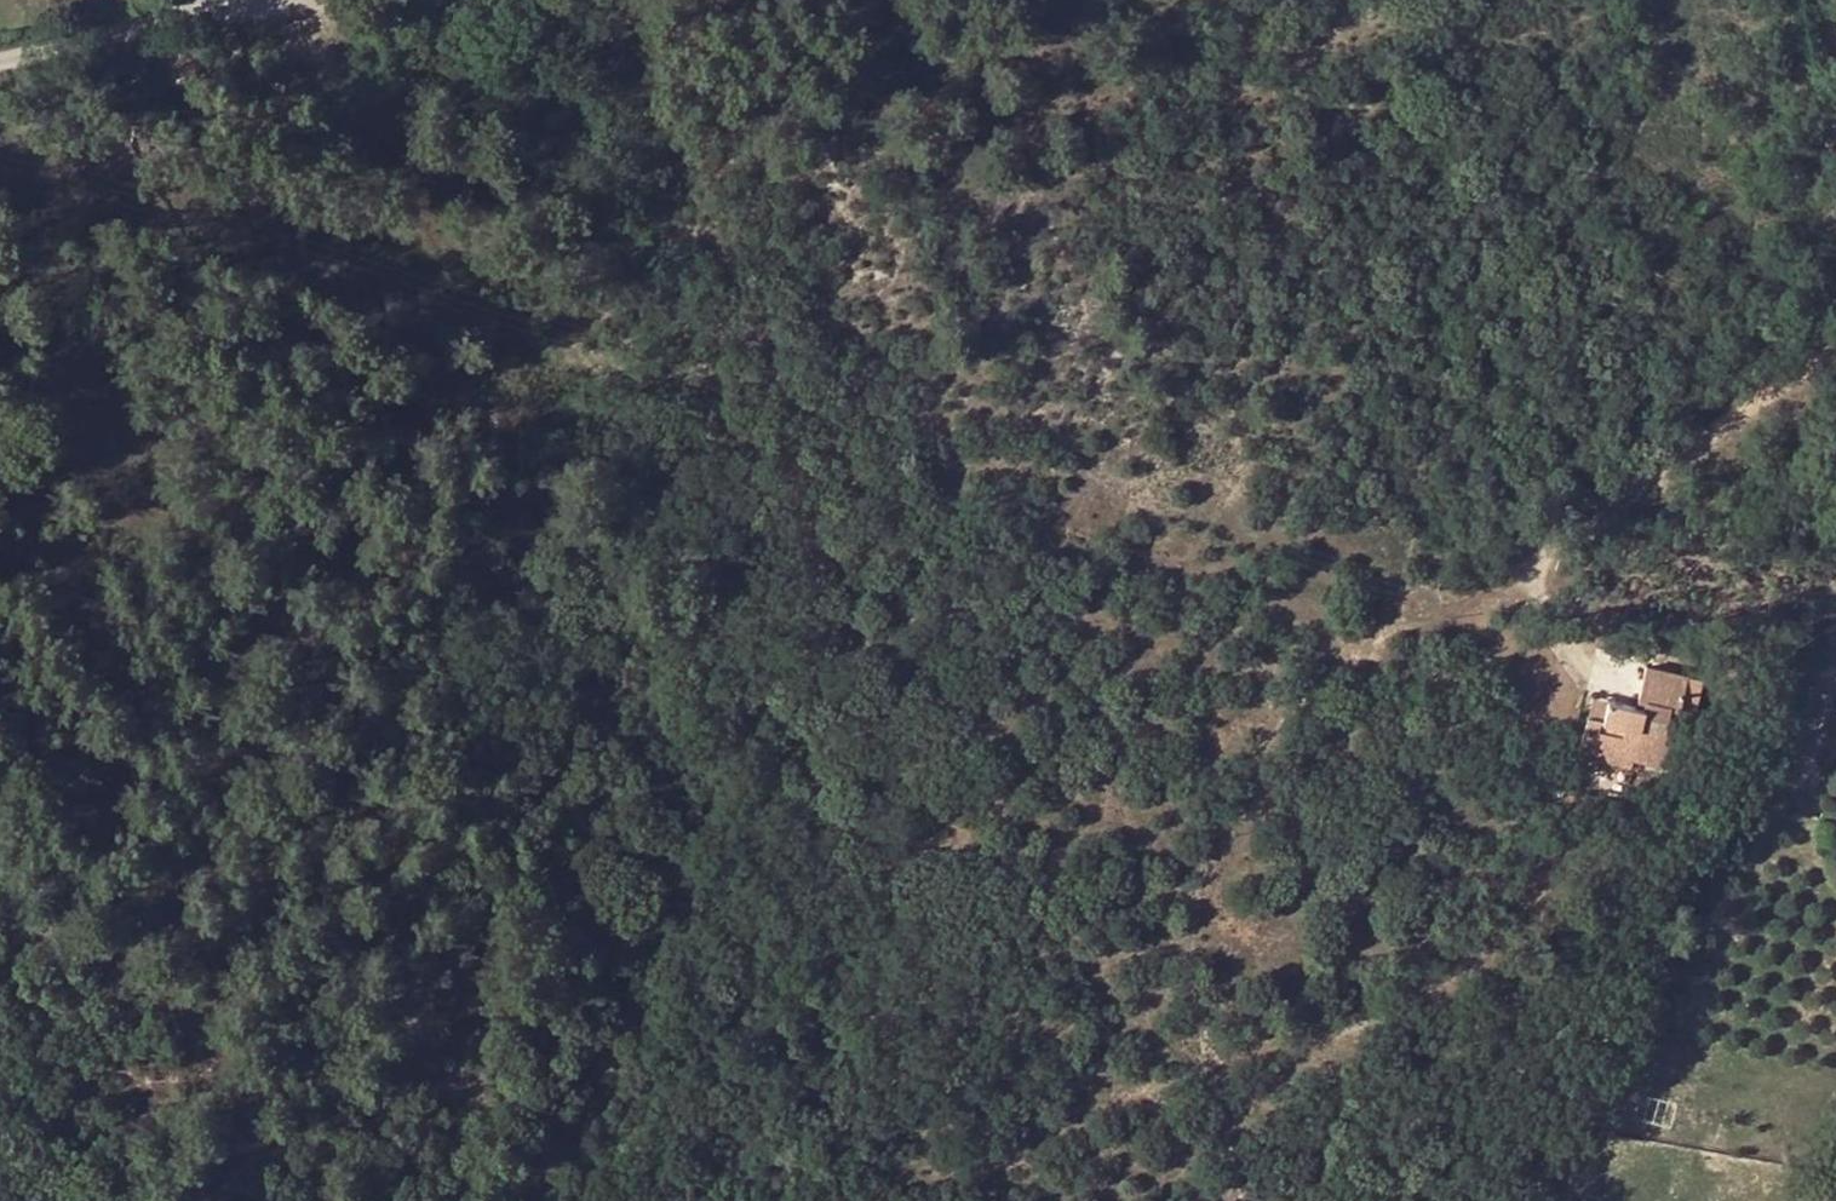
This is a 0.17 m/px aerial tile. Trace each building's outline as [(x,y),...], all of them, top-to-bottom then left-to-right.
[(1668,705),(1678,707),(1693,711),(1701,681),(1642,666),(1635,696),(1644,698),(1642,708),(1605,699),(1602,718),(1585,716),(1579,744),(1631,757),(1663,764),(1670,735),(1663,729),(1668,705)] [(1602,718),(1605,699),(1590,697),(1585,716),(1602,718)] [(1663,729),(1670,735),(1678,707),(1668,705),(1663,729)] [(1631,757),(1579,744),(1577,755),(1629,766),(1631,757)]
